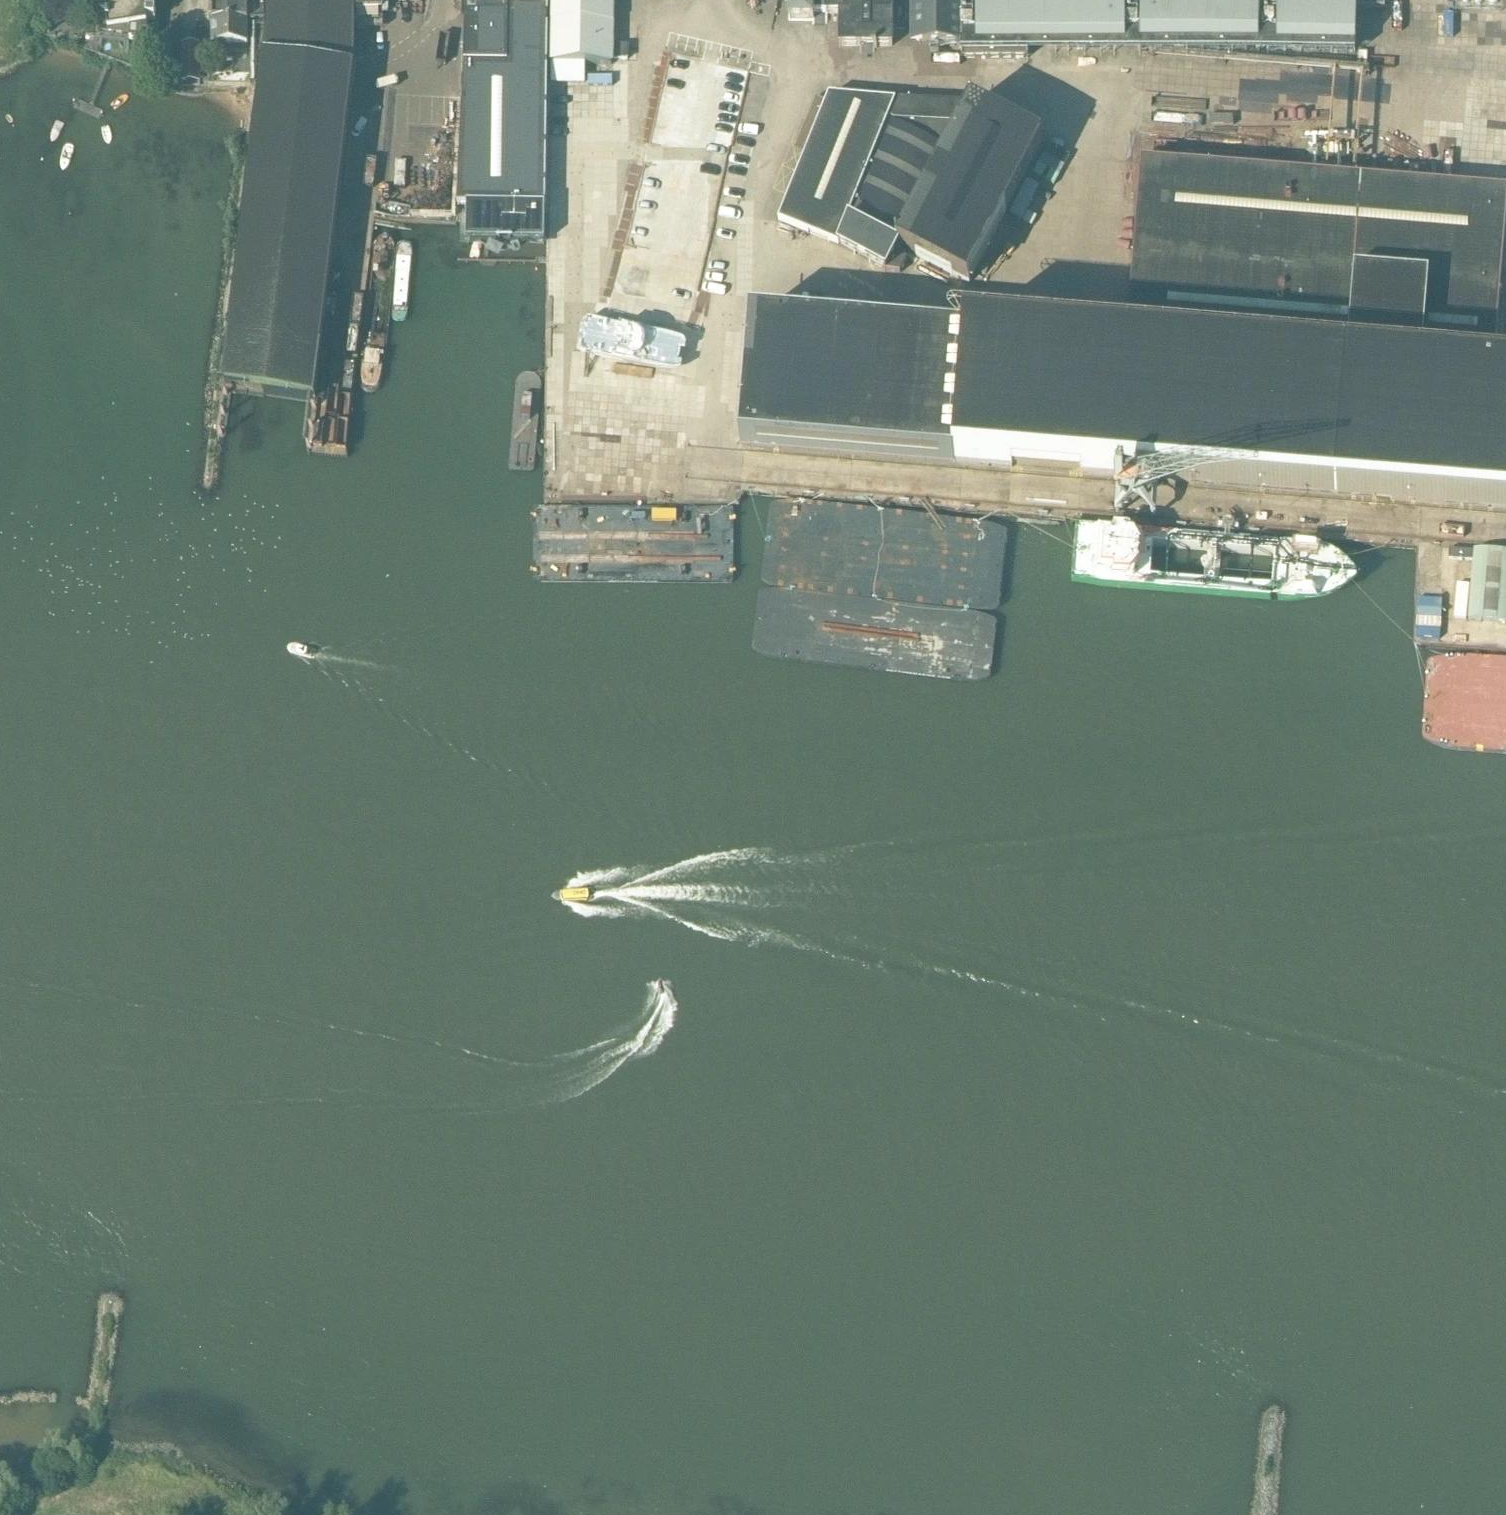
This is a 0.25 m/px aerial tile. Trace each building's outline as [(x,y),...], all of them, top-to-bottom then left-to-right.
[(106,38),(130,40),(130,42),(146,44),(148,21),(156,22),(157,14),(149,13),(150,0),(110,0),(106,38)] [(248,20),(248,0),(213,0),(213,20),(248,20)] [(224,390),(315,401),(356,68),(356,11),(384,10),(383,2),(430,2),(430,0),(267,0),(267,29),(265,48),(224,390)] [(460,206),(546,208),(550,5),(550,0),(466,0),(464,58),(463,58),(460,206)] [(549,64),(552,64),(552,85),(585,85),(586,65),(612,65),(615,65),(616,0),(552,0),(552,25),(550,24),(549,64)] [(791,19),(814,19),(814,12),(827,12),(827,14),(841,14),(840,46),(874,47),(874,49),(877,49),(877,47),(893,47),(893,0),(791,0),(791,19)] [(912,34),(923,44),(949,45),(964,45),(964,59),(1027,58),(1027,44),(1355,46),(1357,7),(1385,8),(1385,0),(912,0),(912,34)] [(247,44),(248,20),(213,20),(213,44),(247,44)] [(200,44),(182,44),(182,69),(200,69),(200,44)] [(962,105),(830,97),(779,223),(838,246),(888,272),(900,274),(908,259),(897,254),(900,248),(970,284),(1044,141),(971,104),(969,108),(962,105)] [(1142,163),(1127,344),(965,330),(965,339),(751,322),(741,446),(1505,509),(1505,358),(1495,357),(1505,225),(1505,193),(1142,163)] [(1469,619),(1476,619),(1505,622),(1505,553),(1481,551),(1474,551),(1469,619)]
